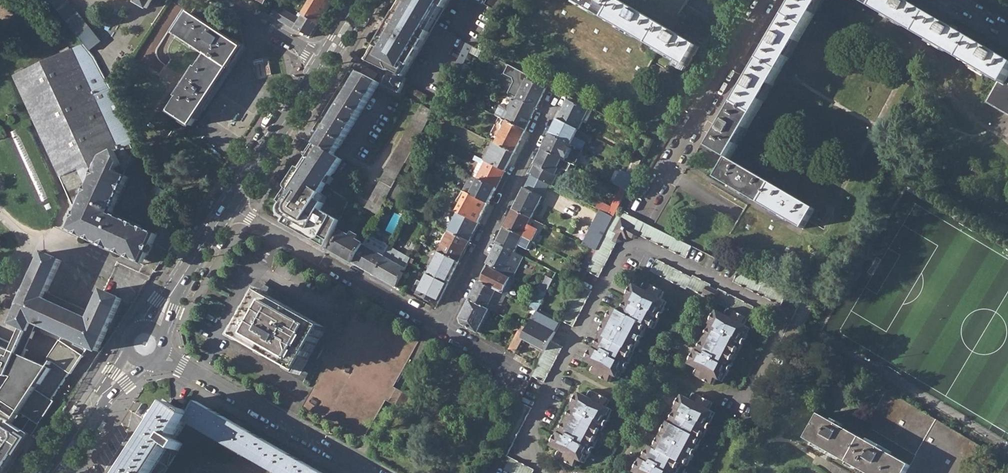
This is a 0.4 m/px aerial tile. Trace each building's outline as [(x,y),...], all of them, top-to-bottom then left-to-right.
[(301,19),(277,5),(270,15),(277,19),(293,28),(308,35),(312,36),(333,0),(312,0),(301,19)] [(404,79),(420,51),(430,34),(425,31),(433,18),(439,7),(444,9),(450,0),(407,0),(399,15),(396,13),(368,61),(391,72),(404,79)] [(506,0),(487,0),(484,5),(499,13),(506,0)] [(658,50),(688,67),(699,47),(668,29),(664,27),(661,25),(636,11),(634,9),(631,8),(617,0),(569,0),(658,50)] [(771,44),(768,48),(761,60),(755,71),(752,76),(715,138),(713,141),(710,147),(729,157),(730,159),(780,73),(823,0),(796,0),(771,44)] [(872,7),(998,81),(1004,84),(1005,82),(1007,77),(1007,60),(1002,56),(996,53),(994,51),(961,33),(951,27),(908,2),(905,0),(859,0),(872,7)] [(245,46),(191,11),(173,40),(170,45),(168,48),(168,53),(169,56),(171,59),(134,114),(169,136),(181,117),(193,125),(245,46)] [(133,35),(139,38),(147,25),(141,21),(133,35)] [(464,64),(469,54),(472,47),(467,44),(458,62),(464,64)] [(90,241),(137,262),(150,258),(160,237),(143,229),(144,227),(127,220),(125,223),(114,218),(116,214),(133,178),(128,176),(119,172),(120,168),(130,164),(133,166),(137,167),(141,159),(138,158),(139,154),(135,145),(140,143),(133,128),(111,88),(94,57),(88,49),(75,56),(73,53),(64,57),(66,61),(31,79),(29,76),(21,80),(22,83),(19,85),(70,184),(78,180),(81,188),(89,191),(84,201),(89,210),(85,212),(89,220),(86,227),(90,241)] [(476,55),(483,59),(486,54),(479,50),(476,55)] [(537,108),(546,89),(528,80),(529,76),(509,66),(505,74),(513,78),(514,82),(509,94),(514,97),(537,108)] [(362,73),(374,80),(378,74),(366,67),(362,73)] [(384,85),(400,94),(404,84),(406,80),(404,79),(391,72),(384,85)] [(318,144),(336,155),(380,83),(374,80),(362,73),(318,144)] [(548,85),(529,76),(528,80),(546,89),(548,85)] [(1005,82),(1004,84),(998,81),(986,102),(1006,113),(1007,114),(1007,83),(1005,82)] [(444,90),(451,94),(454,89),(447,85),(444,90)] [(410,93),(424,100),(426,95),(412,88),(410,93)] [(537,108),(514,97),(509,107),(505,105),(501,106),(496,116),(507,122),(526,131),(537,108)] [(430,110),(434,112),(439,101),(435,99),(430,110)] [(559,120),(579,130),(589,111),(568,100),(559,120)] [(381,182),(394,189),(398,182),(404,170),(407,164),(413,152),(424,131),(426,127),(432,116),(433,113),(434,112),(430,110),(422,106),(381,182)] [(559,120),(551,135),(571,144),(572,145),(583,150),(585,151),(592,136),(579,130),(559,120)] [(507,122),(496,144),(514,153),(526,131),(507,122)] [(573,164),(575,165),(583,150),(572,145),(571,144),(551,135),(544,150),(573,164)] [(485,154),(482,160),(505,171),(514,153),(496,144),(494,143),(488,156),(485,154)] [(281,202),(285,204),(284,207),(283,208),(283,209),(283,211),(284,212),(285,216),(288,218),(285,224),(329,249),(342,221),(322,210),(325,204),(320,200),(324,194),(322,193),(344,160),(336,155),(318,144),(281,202)] [(569,172),(573,164),(544,150),(531,176),(549,185),(553,187),(561,170),(558,169),(559,167),(569,172)] [(420,155),(413,152),(407,164),(412,166),(414,167),(420,155)] [(480,164),(473,177),(476,179),(496,189),(505,171),(482,160),(476,157),(475,161),(480,164)] [(804,228),(815,208),(730,159),(729,157),(721,169),(717,176),(717,178),(740,191),(779,214),(804,228)] [(628,173),(635,176),(642,161),(635,158),(628,173)] [(128,176),(133,166),(130,164),(120,168),(119,172),(128,176)] [(407,164),(404,170),(408,173),(412,166),(407,164)] [(543,198),(549,185),(531,176),(525,189),(543,198)] [(472,177),(464,192),(489,204),(496,189),(476,179),(473,177),(472,177)] [(70,184),(85,212),(89,210),(84,201),(89,191),(81,188),(78,180),(70,184)] [(367,209),(380,216),(388,201),(393,192),(394,189),(381,182),(367,209)] [(609,214),(614,217),(618,210),(627,191),(621,188),(612,207),(600,201),(597,208),(609,214)] [(514,210),(532,219),(543,198),(525,189),(514,210)] [(396,193),(393,192),(388,201),(395,205),(397,202),(394,201),(394,199),(396,193)] [(460,213),(480,223),(489,204),(464,192),(461,197),(466,200),(459,213),(460,213)] [(538,230),(531,226),(529,225),(532,219),(514,210),(505,228),(528,240),(530,241),(532,242),(538,230)] [(587,272),(599,278),(618,242),(621,236),(630,232),(637,236),(638,235),(685,258),(691,246),(657,230),(656,229),(626,214),(618,210),(614,217),(608,230),(587,272)] [(394,212),(389,228),(396,231),(401,214),(394,212)] [(460,213),(450,233),(470,242),(480,223),(460,213)] [(127,220),(116,214),(114,218),(125,223),(127,220)] [(614,217),(609,214),(602,227),(608,230),(614,217)] [(81,237),(90,241),(86,227),(81,237)] [(498,244),(516,253),(522,240),(527,243),(528,240),(505,228),(498,244)] [(440,253),(460,263),(470,242),(450,233),(448,231),(446,235),(448,236),(440,253)] [(333,251),(354,263),(364,246),(365,245),(358,241),(360,237),(354,234),(352,238),(344,233),(333,251)] [(376,275),(385,257),(391,246),(370,234),(365,245),(364,246),(354,263),(376,275)] [(487,264),(514,278),(524,257),(516,253),(498,244),(487,264)] [(88,349),(98,353),(122,300),(104,292),(93,314),(47,293),(61,261),(44,253),(30,284),(30,285),(26,295),(25,295),(21,303),(22,303),(13,323),(12,324),(29,333),(34,323),(79,345),(78,347),(87,351),(88,349)] [(430,273),(450,283),(460,263),(440,253),(430,273)] [(376,275),(397,287),(407,269),(385,257),(376,275)] [(146,267),(150,258),(137,262),(146,267)] [(686,286),(705,295),(711,283),(692,274),(691,276),(656,258),(650,270),(685,287),(686,286)] [(483,284),(499,292),(503,294),(507,296),(508,297),(516,282),(486,267),(482,275),(486,277),(483,284)] [(419,295),(439,305),(450,283),(430,273),(419,295)] [(541,291),(547,294),(554,281),(547,277),(541,291)] [(590,371),(610,381),(613,375),(619,378),(622,371),(621,368),(625,359),(629,358),(635,345),(634,342),(639,332),(642,331),(646,324),(652,327),(655,321),(654,319),(659,309),(662,308),(666,301),(660,298),(664,290),(643,280),(640,287),(635,285),(623,307),(625,308),(623,312),(616,308),(607,325),(606,325),(602,330),(603,331),(602,335),(603,336),(602,339),(600,338),(588,361),(594,364),(590,371)] [(7,321),(13,323),(22,303),(21,303),(25,295),(26,295),(30,285),(30,284),(25,282),(7,321)] [(499,292),(483,284),(480,282),(471,301),(488,310),(490,310),(497,314),(507,296),(503,294),(499,292)] [(562,321),(574,328),(593,291),(580,285),(578,290),(562,321)] [(693,374),(713,383),(716,378),(721,380),(724,374),(723,372),(728,362),(731,362),(739,347),(737,345),(742,335),(745,335),(749,327),(744,324),(755,305),(718,287),(712,300),(727,307),(723,314),(718,311),(706,334),(707,335),(703,342),(702,341),(690,364),(696,367),(693,374)] [(234,337),(303,377),(289,400),(363,442),(421,341),(347,299),(330,328),(262,288),(249,312),(234,337)] [(534,310),(539,312),(547,294),(541,291),(532,308),(534,310)] [(465,326),(478,334),(490,310),(488,310),(471,301),(461,319),(465,326)] [(524,340),(546,351),(552,341),(560,326),(537,314),(536,317),(529,330),(524,340)] [(510,351),(516,355),(524,340),(529,330),(522,327),(510,351)] [(25,359),(28,352),(0,339),(0,347),(3,348),(25,359)] [(533,377),(546,383),(565,347),(552,341),(546,351),(533,377)] [(13,380),(0,400),(0,401),(20,415),(39,386),(41,387),(51,372),(25,359),(3,348),(0,347),(0,374),(13,380)] [(555,456),(575,466),(579,459),(584,462),(587,456),(586,453),(591,443),(594,442),(601,429),(600,426),(605,416),(608,416),(612,409),(607,406),(610,399),(590,389),(586,396),(580,393),(569,416),(570,416),(566,424),(565,423),(553,446),(559,449),(555,456)] [(977,452),(981,446),(886,389),(864,427),(916,457),(910,466),(820,415),(806,440),(865,472),(966,472),(977,452)] [(674,469),(677,469),(681,461),(687,465),(690,459),(689,455),(695,445),(698,445),(704,433),(703,429),(708,419),(711,419),(715,412),(709,409),(713,402),(692,392),(689,398),(684,396),(672,419),(673,419),(671,423),(670,422),(668,426),(667,425),(663,432),(665,433),(657,448),(652,446),(649,450),(648,449),(636,472),(637,472),(672,472),(674,469)] [(133,463),(127,472),(164,472),(183,443),(175,438),(186,421),(223,442),(257,462),(277,472),(323,472),(223,416),(199,402),(192,414),(187,411),(186,413),(183,411),(185,406),(175,400),(172,403),(133,463)] [(20,415),(0,401),(0,412),(15,422),(20,415)] [(74,404),(64,418),(67,420),(70,422),(79,408),(74,404)] [(101,434),(110,420),(107,418),(105,417),(96,431),(101,434)] [(35,435),(15,422),(8,420),(0,432),(0,472),(9,472),(35,435)] [(513,472),(532,472),(534,469),(511,457),(505,469),(513,472)] [(133,463),(131,461),(124,472),(127,472),(133,463)]
